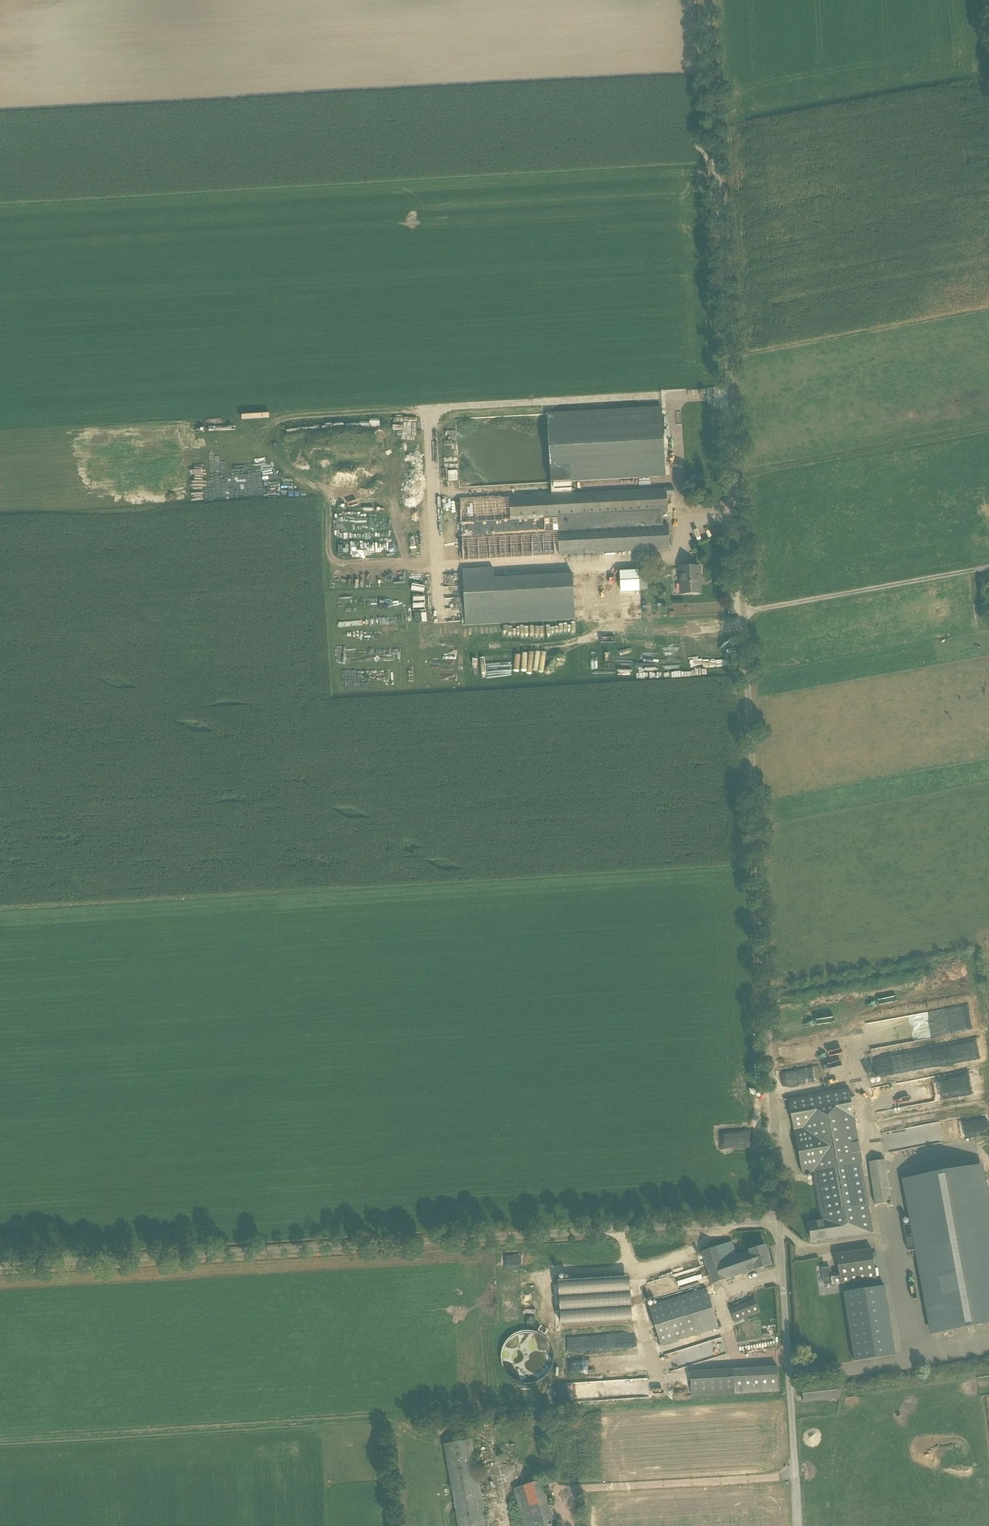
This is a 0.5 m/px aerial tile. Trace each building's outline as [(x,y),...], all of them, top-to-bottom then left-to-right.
[(667,477),(665,435),(663,407),(547,413),(547,415),(549,442),(552,485),(572,484),(572,482),(667,477)] [(572,492),(572,484),(552,485),(552,493),(572,492)] [(680,568),(682,595),(701,594),(700,567),(680,568)] [(638,571),(585,573),(574,574),(575,593),(639,590),(638,571)] [(465,626),(575,620),(573,575),(493,579),(462,581),(465,626)] [(427,590),(427,601),(442,601),(442,590),(427,590)] [(794,1131),(795,1131),(803,1174),(814,1172),(823,1221),(809,1224),(812,1243),(874,1233),(854,1120),(855,1120),(849,1088),(789,1100),(794,1131)] [(974,1121),(950,1122),(951,1138),(975,1137),(974,1121)] [(875,1204),(892,1201),(890,1190),(885,1160),(868,1162),(875,1204)] [(981,1166),(904,1180),(932,1334),(988,1324),(988,1210),(981,1166)] [(756,1270),(771,1265),(765,1246),(737,1256),(732,1242),(701,1253),(712,1285),(756,1270)] [(839,1273),(841,1285),(852,1283),(847,1253),(836,1255),(839,1273)] [(833,1284),(832,1274),(831,1267),(821,1269),(824,1286),(833,1284)] [(631,1277),(559,1280),(561,1325),(633,1321),(631,1277)] [(707,1289),(649,1306),(661,1345),(719,1328),(707,1289)] [(894,1358),(882,1289),(842,1296),(855,1365),(894,1358)] [(756,1300),(730,1310),(734,1322),(761,1312),(756,1300)] [(548,1361),(549,1334),(510,1333),(510,1375),(544,1376),(544,1361),(548,1361)] [(768,1368),(690,1372),(692,1397),(779,1391),(778,1367),(768,1368)] [(444,1444),(447,1460),(458,1525),(488,1525),(472,1439),(444,1444)] [(542,1481),(514,1489),(525,1525),(555,1525),(542,1481)]
